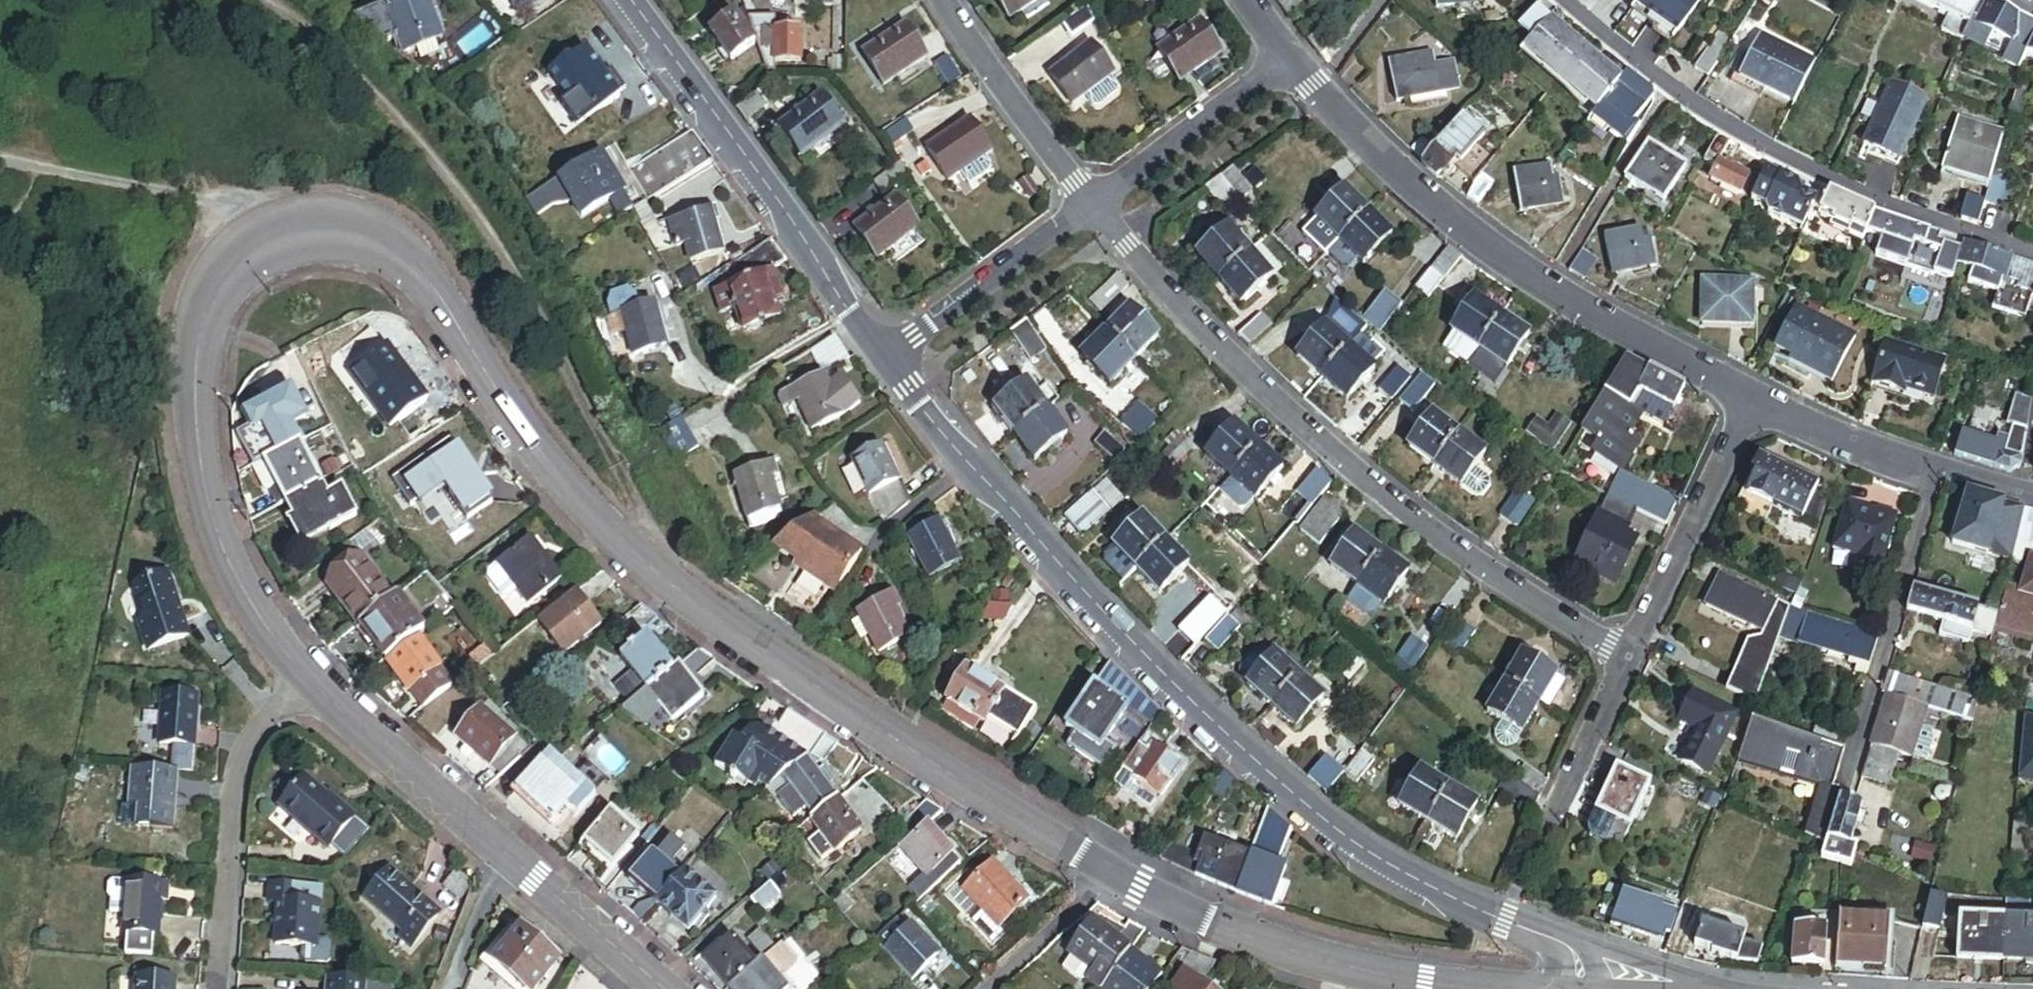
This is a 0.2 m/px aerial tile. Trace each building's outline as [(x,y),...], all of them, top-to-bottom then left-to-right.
[(388,40),(403,33),(393,5),(391,0),(356,14),(388,40)] [(445,37),(433,0),(412,0),(393,5),(403,33),(409,50),(418,46),(422,58),(441,51),(437,39),(445,37)] [(831,9),(832,0),(802,0),(802,8),(831,9)] [(1047,0),(996,0),(1011,23),(1047,0)] [(1674,41),(1700,6),(1694,0),(1643,0),(1635,9),(1674,41)] [(1757,29),(1775,0),(1757,0),(1744,21),(1757,29)] [(1958,44),(1979,1),(1977,0),(1913,0),(1949,18),(1940,34),(1958,44)] [(1986,5),(1976,25),(1972,23),(1962,44),(1982,53),(1985,49),(2004,58),(2002,62),(2004,64),(2003,67),(2018,74),(2026,57),(2032,60),(2032,55),(2032,27),(1986,5)] [(756,43),(748,18),(744,6),(727,18),(724,15),(717,19),(720,23),(707,33),(729,64),(756,43)] [(1067,25),(1075,37),(1095,24),(1090,10),(1067,25)] [(1512,39),(1525,51),(1549,22),(1536,11),(1512,39)] [(778,62),(803,62),(804,30),(779,29),(779,20),(748,18),(756,43),(768,75),(779,74),(778,62)] [(1735,36),(1748,44),(1757,29),(1744,21),(1735,36)] [(1605,103),(1621,83),(1549,22),(1525,51),(1597,113),(1605,103)] [(1158,52),(1180,84),(1221,55),(1199,23),(1158,52)] [(884,88),(925,62),(904,30),(863,56),(884,88)] [(1694,67),(1710,77),(1726,52),(1710,42),(1694,67)] [(1744,79),(1794,107),(1815,70),(1765,42),(1744,79)] [(1100,88),(1113,79),(1091,47),(1050,76),(1072,108),(1085,98),(1100,88)] [(576,129),(617,98),(615,95),(622,90),(609,71),(601,77),(584,53),(568,65),(567,63),(550,74),(571,102),(561,109),(576,129)] [(1434,88),(1439,87),(1436,70),(1430,71),(1427,58),(1392,65),(1399,103),(1435,96),(1434,88)] [(947,88),(959,80),(947,61),(934,68),(947,88)] [(1605,103),(1633,126),(1653,101),(1653,95),(1628,74),(1621,83),(1605,103)] [(1085,98),(1092,108),(1106,98),(1100,88),(1085,98)] [(779,127),(802,158),(843,128),(821,97),(779,127)] [(2012,121),(2023,125),(2029,107),(2022,104),(2024,100),(2019,98),(2012,121)] [(1637,130),(1633,126),(1605,103),(1597,113),(1593,119),(1626,147),(1637,130)] [(1868,171),(1892,179),(1912,119),(1877,107),(1858,161),(1864,163),(1866,157),(1872,159),(1868,171)] [(1482,176),(1500,154),(1485,136),(1465,118),(1445,140),(1423,165),(1437,179),(1456,157),(1462,162),(1457,168),(1475,185),(1482,176)] [(1991,186),(1995,173),(2007,137),(1958,121),(1942,171),(1991,186)] [(913,133),(906,123),(882,138),(889,148),(913,133)] [(947,182),(990,156),(970,124),(927,150),(947,182)] [(1423,165),(1445,140),(1430,125),(1407,149),(1423,165)] [(713,167),(695,140),(690,133),(628,170),(651,206),(713,167)] [(1625,182),(1663,205),(1687,168),(1648,144),(1625,182)] [(1572,162),(1576,165),(1582,157),(1573,150),(1567,157),(1564,154),(1559,160),(1567,167),(1572,162)] [(635,212),(600,155),(574,171),(550,186),(527,201),(537,216),(552,207),(569,205),(571,203),(582,219),(608,203),(619,222),(635,212)] [(1710,181),(1739,197),(1748,179),(1719,163),(1710,181)] [(884,197),(909,178),(900,166),(875,184),(884,197)] [(1557,198),(1564,197),(1561,179),(1555,180),(1553,169),(1517,174),(1523,210),(1558,204),(1557,198)] [(1812,210),(1815,205),(1801,198),(1797,186),(1766,171),(1750,202),(1803,229),(1812,210)] [(1241,205),(1252,195),(1232,173),(1219,182),(1241,205)] [(1986,204),(2007,210),(2016,180),(1995,173),(1991,186),(1986,204)] [(1464,198),(1478,209),(1495,187),(1482,176),(1475,185),(1464,198)] [(1226,218),(1241,205),(1219,182),(1204,193),(1226,218)] [(1797,186),(1801,198),(1805,191),(1797,186)] [(1866,235),(1872,215),(1821,192),(1815,205),(1812,210),(1835,221),(1832,225),(1848,232),(1850,228),(1866,235)] [(1318,222),(1342,246),(1370,217),(1346,193),(1318,222)] [(1960,223),(1978,229),(1985,205),(1968,199),(1960,223)] [(878,260),(918,231),(895,200),(855,229),(878,260)] [(689,262),(720,253),(712,224),(716,223),(712,211),(665,224),(673,250),(684,247),(689,262)] [(1937,243),(1940,237),(1872,215),(1866,235),(1880,240),(1875,255),(1929,275),(1930,273),(1953,280),(1956,266),(1961,251),(1937,243)] [(1364,268),(1392,239),(1370,217),(1342,246),(1344,248),(1336,254),(1333,262),(1336,268),(1343,271),(1350,268),(1358,261),(1364,268)] [(1221,280),(1255,249),(1244,236),(1237,241),(1227,230),(1199,255),(1221,280)] [(1652,244),(1644,246),(1642,234),(1605,241),(1612,277),(1649,269),(1657,268),(1652,244)] [(773,300),(780,297),(770,272),(786,266),(770,243),(721,273),(729,291),(715,297),(724,318),(738,312),(745,330),(779,316),(773,300)] [(2032,289),(2032,268),(1962,244),(1961,251),(1956,266),(1970,271),(1966,281),(1983,287),(1996,292),(1990,308),(2022,319),(2030,298),(2032,289)] [(1255,249),(1221,280),(1244,306),(1273,280),(1271,278),(1280,270),(1259,246),(1255,249)] [(1415,288),(1427,298),(1459,258),(1447,249),(1415,288)] [(1568,271),(1581,279),(1594,258),(1581,250),(1568,271)] [(1651,276),(1658,275),(1657,268),(1649,269),(1651,276)] [(1700,324),(1748,327),(1751,285),(1702,282),(1700,324)] [(1090,304),(1099,315),(1122,296),(1113,284),(1090,304)] [(662,347),(651,306),(637,310),(634,300),(626,292),(607,297),(604,308),(607,318),(620,315),(631,356),(662,347)] [(1378,333),(1398,308),(1383,296),(1362,321),(1367,325),(1378,333)] [(1469,363),(1479,350),(1503,316),(1477,297),(1453,331),(1455,333),(1445,347),(1469,363)] [(1356,340),(1367,325),(1362,321),(1342,305),(1338,301),(1325,329),(1348,349),(1356,340)] [(1108,333),(1136,361),(1159,339),(1130,310),(1108,333)] [(1241,336),(1255,350),(1277,328),(1264,314),(1241,336)] [(1479,350),(1507,369),(1530,335),(1503,316),(1479,350)] [(1830,384),(1848,350),(1790,320),(1775,349),(1791,358),(1800,362),(1797,367),(1830,384)] [(1013,334),(1030,358),(1044,348),(1027,324),(1013,334)] [(1300,357),(1323,377),(1348,349),(1325,329),(1300,357)] [(1112,386),(1136,361),(1108,333),(1083,357),(1112,386)] [(822,375),(846,362),(833,337),(808,351),(822,375)] [(1323,377),(1349,400),(1374,373),(1369,369),(1378,359),(1356,340),(1348,349),(1323,377)] [(390,424),(421,398),(378,347),(347,374),(390,424)] [(1930,400),(1940,366),(1882,349),(1871,387),(1893,394),(1895,389),(1904,392),(1930,400)] [(1797,367),(1800,362),(1791,358),(1789,363),(1797,367)] [(1641,440),(1627,432),(1637,416),(1630,413),(1632,409),(1643,390),(1667,404),(1673,408),(1682,392),(1625,359),(1583,431),(1602,442),(1595,453),(1624,470),(1641,440)] [(1381,389),(1393,399),(1413,374),(1402,364),(1381,389)] [(1400,400),(1415,412),(1436,385),(1421,373),(1400,400)] [(828,385),(824,376),(793,390),(799,404),(811,430),(842,416),(861,402),(842,375),(828,385)] [(1035,394),(1027,384),(995,408),(1015,435),(1048,411),(1059,403),(1046,385),(1035,394)] [(799,404),(793,390),(783,395),(781,399),(787,410),(799,404)] [(1632,409),(1656,423),(1667,404),(1643,390),(1632,409)] [(260,466),(302,445),(278,398),(251,411),(258,426),(244,433),(260,466)] [(1114,423),(1137,445),(1153,428),(1130,407),(1114,423)] [(1015,435),(1035,462),(1068,437),(1048,411),(1015,435)] [(1409,446),(1436,466),(1461,433),(1434,413),(1409,446)] [(682,418),(659,432),(676,462),(699,449),(682,418)] [(1527,439),(1553,457),(1572,429),(1556,418),(1547,430),(1537,424),(1527,439)] [(1208,455),(1233,478),(1259,449),(1235,426),(1208,455)] [(2009,474),(2019,468),(2024,433),(2012,429),(2008,441),(1997,438),(1995,444),(1980,439),(1974,437),(1962,433),(1953,457),(1982,466),(2009,474)] [(1114,463),(1126,451),(1107,433),(1096,444),(1114,463)] [(1488,502),(1499,487),(1499,482),(1478,466),(1488,454),(1461,433),(1436,466),(1483,502),(1488,502)] [(484,486),(448,438),(421,458),(456,506),(484,486)] [(1166,456),(1177,465),(1193,448),(1183,439),(1166,456)] [(286,505),(323,487),(302,445),(260,466),(258,467),(270,491),(277,494),(274,496),(280,509),(286,505)] [(870,497),(898,482),(881,449),(853,464),(870,497)] [(1259,449),(1233,478),(1221,490),(1242,509),(1248,508),(1257,499),(1258,501),(1273,485),(1278,489),(1285,481),(1280,477),(1285,472),(1259,449)] [(1809,490),(1812,482),(1752,456),(1746,469),(1750,471),(1741,492),(1768,504),(1797,517),(1809,490)] [(775,511),(779,510),(768,473),(772,472),(769,461),(733,471),(748,522),(776,514),(775,511)] [(1313,510),(1334,486),(1319,472),(1298,496),(1313,510)] [(1659,524),(1669,505),(1616,479),(1606,499),(1633,511),(1659,524)] [(884,524),(910,504),(898,482),(870,497),(884,524)] [(329,536),(356,522),(342,493),(329,499),(323,487),(286,505),(291,515),(303,539),(325,528),(329,536)] [(1521,498),(1528,504),(1537,493),(1530,488),(1521,498)] [(1811,523),(1823,496),(1809,490),(1797,517),(1811,523)] [(1735,505),(1762,517),(1768,504),(1741,492),(1735,505)] [(1081,535),(1104,515),(1088,495),(1064,515),(1081,535)] [(1503,518),(1514,527),(1531,506),(1528,504),(1521,498),(1520,497),(1503,518)] [(1575,564),(1614,583),(1634,543),(1625,538),(1620,536),(1624,529),(1633,511),(1606,499),(1575,564)] [(1302,530),(1320,546),(1345,517),(1327,501),(1302,530)] [(751,534),(783,525),(779,510),(775,511),(776,514),(748,522),(751,534)] [(2032,545),(2032,513),(2029,512),(2024,543),(2032,545)] [(282,520),(298,551),(329,536),(325,528),(303,539),(291,515),(282,520)] [(1123,584),(1136,572),(1166,544),(1143,520),(1113,547),(1114,549),(1105,558),(1105,566),(1123,584)] [(725,540),(731,537),(726,524),(723,525),(720,521),(713,524),(718,533),(720,532),(725,540)] [(955,547),(944,524),(908,542),(928,580),(958,565),(950,549),(955,547)] [(798,572),(830,596),(855,561),(808,526),(774,548),(795,563),(801,568),(798,572)] [(1620,536),(1625,538),(1628,531),(1624,529),(1620,536)] [(1332,568),(1358,588),(1383,555),(1357,535),(1332,568)] [(355,554),(360,551),(354,544),(349,547),(355,554)] [(1136,572),(1160,596),(1189,569),(1166,544),(1136,572)] [(528,607),(561,581),(532,545),(499,571),(528,607)] [(1358,588),(1385,609),(1410,575),(1383,555),(1358,588)] [(2018,598),(2032,602),(2032,560),(2030,559),(2018,598)] [(791,568),(798,572),(801,568),(795,563),(791,568)] [(359,626),(391,604),(362,564),(326,590),(338,607),(343,603),(359,626)] [(1774,571),(1769,582),(1795,594),(1797,589),(1799,582),(1774,571)] [(582,589),(592,603),(614,585),(602,574),(582,589)] [(1791,608),(1719,577),(1706,605),(1750,624),(1748,629),(1761,634),(1759,639),(1745,641),(1723,689),(1732,692),(1759,704),(1772,664),(1781,638),(1791,608)] [(147,654),(189,640),(168,578),(135,589),(146,622),(138,624),(147,654)] [(1911,592),(1972,610),(1976,597),(1915,579),(1911,592)] [(982,588),(988,592),(993,585),(987,581),(982,588)] [(1798,610),(1806,593),(1797,589),(1795,594),(1791,608),(1798,610)] [(1991,636),(1996,617),(1977,611),(1972,610),(1911,592),(1905,613),(1941,624),(1944,624),(1942,632),(1972,640),(1975,631),(1991,636)] [(2030,639),(2032,630),(2032,602),(2018,598),(2006,594),(1996,629),(2030,639)] [(563,656),(600,627),(575,595),(539,623),(563,656)] [(892,610),(897,607),(892,597),(887,600),(892,610)] [(1972,610),(1977,611),(1981,599),(1976,597),(1972,610)] [(417,641),(424,636),(397,599),(391,604),(359,626),(385,663),(417,641)] [(879,654),(908,638),(892,610),(887,600),(858,616),(861,621),(871,639),(879,654)] [(613,629),(626,646),(658,623),(640,608),(613,629)] [(1789,640),(1791,634),(1794,622),(1798,610),(1791,608),(1781,638),(1789,640)] [(1166,647),(1176,657),(1210,624),(1200,614),(1166,647)] [(1854,677),(1865,680),(1876,639),(1836,624),(1835,627),(1805,616),(1802,624),(1794,622),(1791,634),(1799,636),(1796,643),(1825,654),(1827,650),(1849,658),(1859,661),(1856,670),(1854,677)] [(1447,641),(1460,651),(1479,628),(1466,618),(1447,641)] [(1206,643),(1219,655),(1242,632),(1230,619),(1206,643)] [(860,644),(871,639),(861,621),(851,627),(860,644)] [(1937,637),(1970,647),(1972,640),(1942,632),(1944,624),(1941,624),(1937,637)] [(2029,646),(2030,639),(1996,629),(1994,636),(2029,646)] [(1389,665),(1405,677),(1430,646),(1414,634),(1389,665)] [(1772,664),(1784,668),(1793,642),(1789,640),(1781,638),(1772,664)] [(628,706),(674,672),(650,640),(622,661),(633,676),(615,689),(628,706)] [(419,703),(440,689),(432,678),(440,673),(417,641),(385,663),(408,696),(412,693),(419,703)] [(669,725),(703,702),(689,683),(714,665),(697,653),(674,672),(628,706),(620,714),(639,729),(660,713),(669,725)] [(1247,687),(1271,709),(1299,679),(1275,657),(1268,664),(1260,673),(1247,687)] [(1253,667),(1260,673),(1268,664),(1261,657),(1253,667)] [(1506,685),(1540,706),(1556,681),(1557,679),(1523,657),(1506,685)] [(1846,666),(1856,670),(1859,661),(1849,658),(1846,666)] [(1068,749),(1103,774),(1114,758),(1126,766),(1133,756),(1109,739),(1126,714),(1140,694),(1111,664),(1067,729),(1077,736),(1068,749)] [(1968,727),(1975,701),(1889,670),(1881,697),(1886,699),(1924,712),(1968,727)] [(1035,715),(967,671),(960,682),(955,679),(951,686),(956,689),(947,703),(984,727),(986,723),(1017,743),(1035,715)] [(1271,709),(1296,732),(1324,702),(1299,679),(1271,709)] [(1540,706),(1550,713),(1566,687),(1556,681),(1540,706)] [(513,690),(518,687),(514,682),(510,685),(513,690)] [(1488,713),(1522,735),(1540,706),(1506,685),(1488,713)] [(1126,714),(1151,730),(1161,716),(1140,694),(1126,714)] [(1737,717),(1694,694),(1678,724),(1694,733),(1679,763),(1706,777),(1737,717)] [(160,752),(195,755),(199,707),(188,706),(188,701),(165,699),(160,752)] [(1869,759),(1893,767),(1898,751),(1912,755),(1924,712),(1886,699),(1869,759)] [(511,739),(517,732),(497,716),(499,714),(487,704),(480,712),(511,739)] [(506,749),(514,741),(511,739),(480,712),(456,740),(465,749),(462,753),(471,761),(475,756),(489,769),(500,778),(519,760),(506,749)] [(837,746),(789,715),(776,735),(824,766),(837,746)] [(1843,797),(1833,795),(1844,756),(1754,718),(1742,753),(1830,789),(1826,800),(1835,803),(1837,798),(1843,800),(1843,797)] [(2032,783),(2032,724),(2022,723),(2018,781),(2032,783)] [(1813,738),(1835,747),(1838,732),(1818,724),(1813,738)] [(750,732),(723,774),(759,796),(763,790),(765,792),(783,780),(808,762),(809,761),(763,732),(750,732)] [(1174,783),(1170,781),(1180,767),(1156,751),(1152,756),(1139,747),(1133,756),(1126,766),(1123,771),(1163,799),(1174,783)] [(1343,774),(1356,785),(1376,760),(1362,750),(1343,773),(1343,774)] [(576,821),(597,797),(578,780),(550,756),(517,794),(560,832),(572,818),(576,821)] [(1862,783),(1887,790),(1893,767),(1869,759),(1862,783)] [(812,820),(837,802),(827,787),(831,785),(824,776),(820,779),(808,762),(783,780),(790,790),(778,798),(793,819),(805,810),(812,820)] [(1326,796),(1343,774),(1343,773),(1332,764),(1314,787),(1326,796)] [(1539,800),(1547,784),(1527,768),(1515,782),(1539,800)] [(139,831),(175,834),(177,811),(173,810),(176,776),(137,772),(133,809),(141,810),(139,831)] [(1399,806),(1428,824),(1449,789),(1421,772),(1399,806)] [(1597,814),(1630,829),(1649,788),(1616,773),(1597,814)] [(1214,795),(1226,804),(1239,786),(1227,777),(1214,795)] [(1527,825),(1539,800),(1515,782),(1509,777),(1493,799),(1527,825)] [(281,811),(330,853),(358,821),(309,779),(281,811)] [(1428,824),(1456,842),(1477,807),(1473,805),(1476,801),(1469,797),(1467,800),(1449,789),(1428,824)] [(1841,805),(1850,808),(1853,800),(1843,797),(1843,800),(1841,805)] [(1826,850),(1841,805),(1843,800),(1837,798),(1835,803),(1826,800),(1816,829),(1817,829),(1812,845),(1825,850),(1826,850)] [(834,854),(861,834),(837,802),(812,820),(810,821),(834,854)] [(918,834),(927,827),(942,813),(926,803),(906,820),(918,834)] [(1281,859),(1273,856),(1283,826),(1258,804),(1246,852),(1235,895),(1269,907),(1274,890),(1282,892),(1286,875),(1278,872),(1281,859)] [(1855,854),(1849,852),(1863,812),(1850,808),(1841,805),(1826,850),(1825,850),(1821,861),(1850,870),(1855,854)] [(636,854),(630,849),(637,842),(609,816),(578,850),(612,880),(636,854)] [(1181,833),(1189,839),(1195,830),(1188,825),(1181,833)] [(2014,825),(2011,863),(2032,865),(2032,826),(2014,825)] [(945,883),(962,868),(927,827),(918,834),(902,847),(931,881),(938,875),(945,883)] [(1194,881),(1235,895),(1246,852),(1200,841),(1195,859),(1168,852),(1162,862),(1194,881)] [(1922,846),(1915,844),(1911,860),(1917,862),(1922,846)] [(1808,856),(1821,861),(1825,850),(1812,845),(1808,856)] [(1928,865),(1933,850),(1922,846),(1917,862),(1928,865)] [(656,907),(678,882),(647,854),(632,871),(636,875),(628,884),(655,908),(656,907)] [(766,883),(778,873),(771,865),(759,874),(766,883)] [(997,929),(1024,904),(1015,893),(1020,889),(1012,880),(1008,885),(992,867),(964,892),(997,929)] [(447,887),(462,900),(474,886),(459,873),(447,887)] [(415,953),(439,925),(408,898),(413,893),(392,874),(366,903),(406,937),(402,941),(415,953)] [(705,917),(716,905),(683,876),(678,882),(656,907),(688,935),(699,923),(702,925),(708,919),(705,917)] [(876,894),(864,879),(852,889),(864,903),(876,894)] [(2008,903),(2009,889),(1977,885),(1975,899),(2008,903)] [(127,939),(162,942),(165,906),(167,890),(116,886),(111,890),(111,896),(115,902),(114,917),(129,919),(127,939)] [(750,905),(760,917),(782,899),(773,887),(750,905)] [(165,906),(172,907),(174,891),(167,890),(165,906)] [(275,951),(317,955),(321,912),(300,910),(301,894),(271,892),(270,908),(279,909),(275,951)] [(439,925),(444,919),(413,893),(408,898),(439,925)] [(1652,939),(1663,943),(1675,909),(1663,905),(1661,910),(1623,896),(1612,927),(1651,941),(1652,939)] [(853,908),(843,897),(832,906),(843,918),(853,908)] [(1922,929),(1939,933),(1947,902),(1929,898),(1922,929)] [(2019,904),(2008,903),(2007,922),(2018,923),(2019,904)] [(1866,968),(1885,969),(1889,920),(1839,916),(1835,959),(1866,962),(1866,968)] [(1959,959),(2005,962),(2007,922),(1962,919),(1959,959)] [(2032,964),(2032,924),(2018,923),(2007,922),(2005,962),(2032,964)] [(1097,988),(1102,988),(1130,953),(1145,933),(1128,925),(1115,942),(1092,925),(1068,955),(1071,958),(1062,969),(1079,982),(1087,981),(1097,988)] [(918,974),(941,953),(916,926),(893,946),(918,974)] [(1714,956),(1738,964),(1745,943),(1746,941),(1705,927),(1698,948),(1715,954),(1714,956)] [(1795,965),(1824,967),(1827,932),(1797,929),(1795,965)] [(1671,938),(1692,946),(1695,939),(1674,931),(1671,938)] [(748,955),(735,938),(728,943),(726,940),(708,955),(710,958),(706,962),(728,988),(731,988),(764,963),(780,949),(765,932),(752,942),(757,948),(748,955)] [(513,988),(535,988),(556,965),(523,935),(509,951),(500,942),(482,962),(513,988)] [(1738,964),(1758,967),(1764,949),(1745,943),(1738,964)] [(1162,978),(1130,953),(1102,988),(1154,988),(1162,978)] [(1217,965),(1192,955),(1177,975),(1184,979),(1192,985),(1189,988),(1199,988),(1217,965)] [(764,963),(731,988),(785,988),(764,963)] [(1192,985),(1184,979),(1176,988),(1189,988),(1192,985)]
